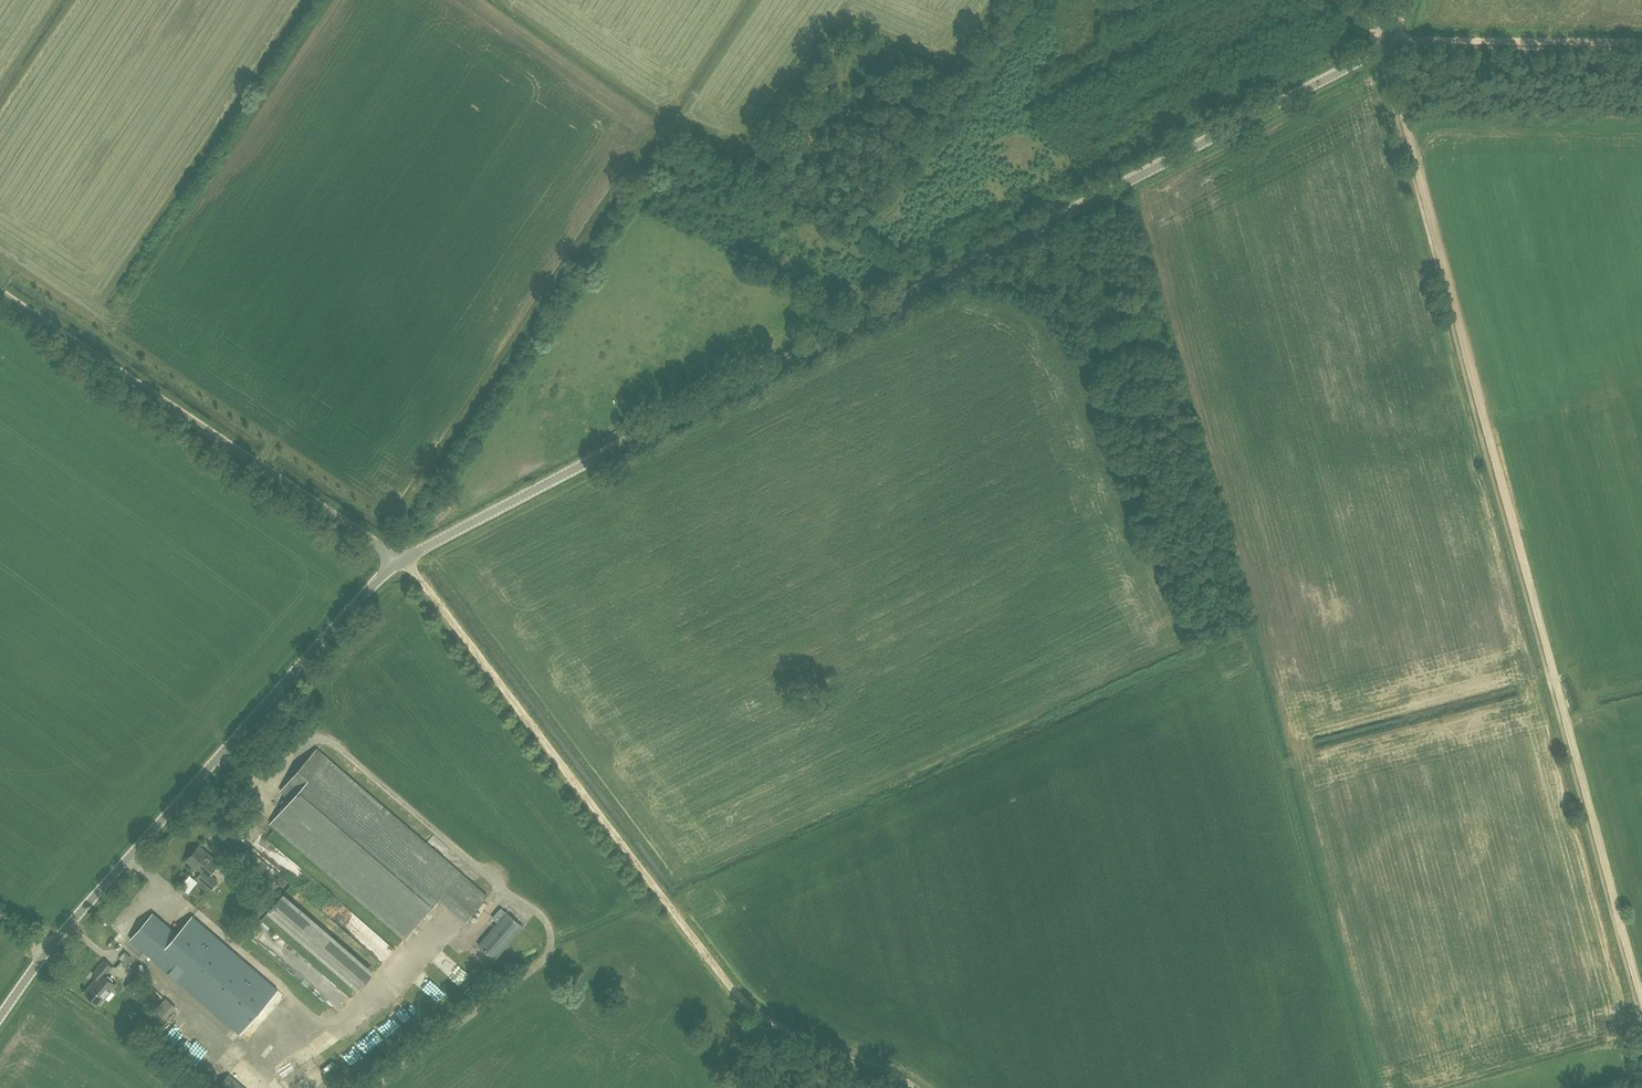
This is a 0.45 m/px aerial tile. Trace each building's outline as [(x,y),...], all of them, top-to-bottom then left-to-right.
[(468,919),(487,897),(316,749),(280,791),(291,800),(270,824),(403,938),(440,895),(468,919)] [(212,888),(218,881),(209,874),(219,863),(199,846),(188,859),(202,872),(198,876),(212,888)] [(314,930),(281,900),(272,909),(306,939),(314,930)] [(230,930),(235,922),(212,906),(206,914),(230,930)] [(495,960),(525,926),(507,911),(506,912),(501,908),(493,917),(498,922),(478,945),(495,960)] [(177,934),(153,913),(131,938),(155,960),(155,959),(177,934)] [(278,989),(193,916),(177,934),(155,959),(240,1033),(278,989)] [(124,954),(131,962),(138,955),(131,948),(124,954)] [(99,1004),(116,984),(105,975),(112,966),(105,960),(93,974),(98,978),(86,992),(99,1004)] [(148,982),(142,978),(138,983),(133,979),(128,985),(140,995),(145,988),(144,987),(148,982)] [(153,1034),(177,1006),(166,997),(143,1025),(153,1034)] [(344,1053),(353,1067),(392,1042),(383,1028),(344,1053)] [(218,1087),(244,1087),(229,1075),(218,1087)]
